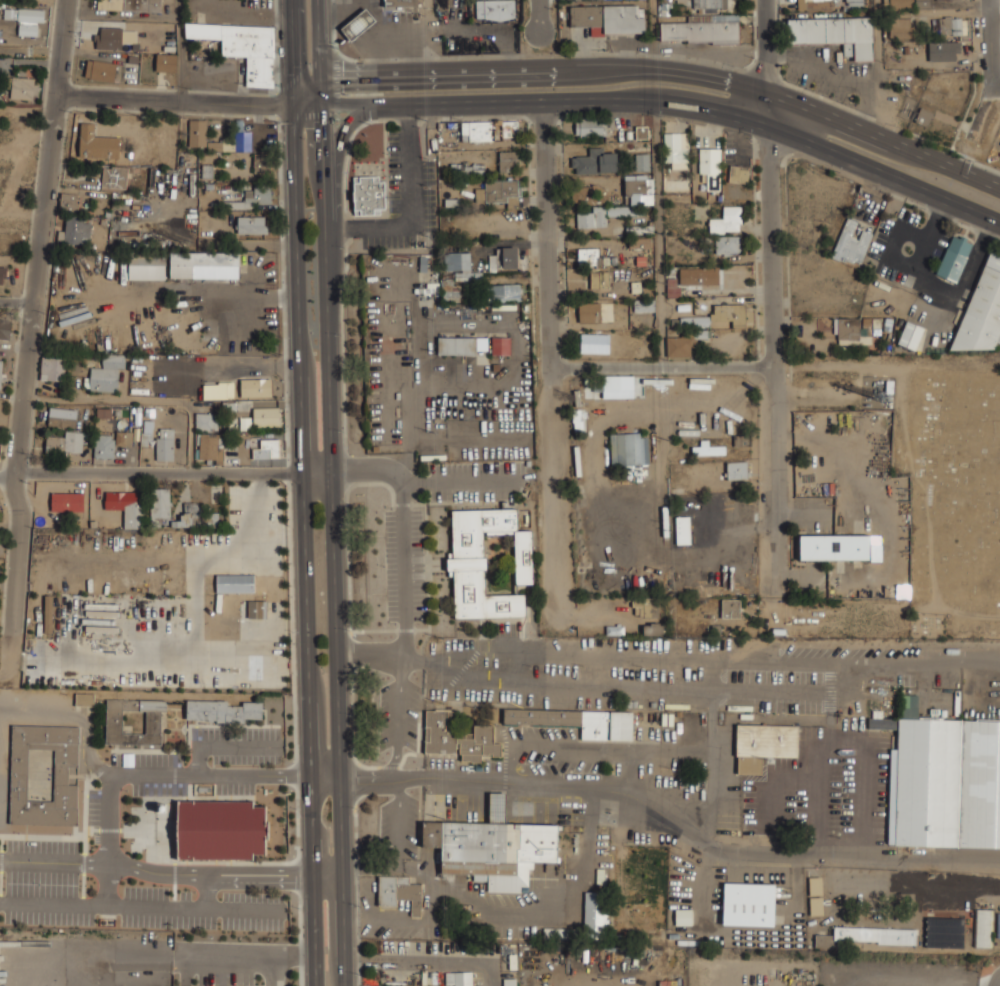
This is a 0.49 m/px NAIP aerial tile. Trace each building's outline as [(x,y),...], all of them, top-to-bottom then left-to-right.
[(161,12),(161,0),(98,0),(98,10),(161,12)] [(476,21),(515,20),(515,0),(497,0),(476,1),(476,21)] [(693,10),(727,10),(727,0),(693,0),(693,10)] [(833,10),(833,0),(797,0),(797,10),(833,10)] [(883,8),(913,7),(913,0),(883,0),(883,8)] [(916,9),(932,8),(932,0),(916,0),(916,9)] [(644,4),(569,4),(570,25),(591,25),(591,33),(645,32),(644,4)] [(43,34),(43,7),(3,7),(3,19),(19,19),(19,34),(43,34)] [(340,30),(365,9),(375,21),(351,42),(340,30)] [(739,41),(739,14),(687,14),(687,22),(660,22),(660,41),(739,41)] [(843,60),(873,59),(872,16),(788,17),(788,43),(843,42),(843,60)] [(967,16),(939,16),(939,34),(967,34),(967,16)] [(890,17),(890,36),(911,36),(911,17),(890,17)] [(122,50),(122,43),(136,43),(137,29),(101,28),(101,35),(95,35),(95,49),(122,50)] [(928,59),(959,59),(959,40),(928,40),(928,59)] [(177,55),(157,54),(156,72),(176,73),(177,55)] [(85,79),(114,81),(116,63),(87,60),(85,79)] [(246,68),(246,86),(274,87),(274,68),(246,68)] [(11,99),(37,99),(37,77),(11,77),(11,99)] [(929,127),(933,112),(919,108),(915,122),(929,127)] [(576,136),(603,136),(603,118),(576,118),(576,136)] [(207,119),(188,119),(188,149),(224,149),(224,140),(207,140),(207,119)] [(461,123),(462,135),(469,135),(469,142),(496,141),(495,137),(518,136),(517,121),(461,123)] [(636,139),(648,139),(648,127),(636,127),(636,139)] [(664,167),(687,167),(687,131),(664,131),(664,167)] [(208,141),(208,152),(252,151),(251,132),(235,132),(235,141),(208,141)] [(118,135),(79,135),(79,155),(118,155),(118,135)] [(721,190),(721,147),(699,147),(699,179),(709,179),(709,190),(721,190)] [(572,173),(619,172),(618,148),(588,149),(589,155),(571,156),(572,173)] [(499,152),(500,172),(518,172),(517,152),(499,152)] [(270,172),(270,153),(253,153),(253,172),(270,172)] [(649,169),(649,153),(635,153),(635,169),(649,169)] [(485,174),(485,165),(452,164),(452,174),(485,174)] [(127,165),(101,165),(101,189),(127,189),(127,165)] [(212,179),(213,165),(202,165),(202,179),(212,179)] [(748,181),(748,166),(730,166),(730,181),(748,181)] [(654,204),(653,173),(624,174),(625,205),(577,207),(577,227),(607,226),(607,215),(639,214),(639,205),(654,204)] [(353,181),(355,215),(380,214),(381,209),(385,208),(385,181),(380,181),(379,176),(353,176),(353,181)] [(475,203),(508,203),(508,206),(518,206),(518,181),(485,181),(485,189),(475,189),(475,203)] [(271,203),(271,186),(244,186),(244,203),(271,203)] [(572,201),(593,202),(594,187),(572,186),(572,201)] [(59,209),(79,210),(81,193),(61,191),(59,209)] [(740,231),(740,205),(719,205),(719,216),(709,216),(709,231),(740,231)] [(91,216),(64,215),(64,243),(90,243),(91,216)] [(267,215),(238,215),(238,233),(267,233),(267,215)] [(861,267),(872,234),(862,230),(858,239),(852,237),(857,221),(846,217),(832,257),(861,267)] [(974,244),(953,234),(935,274),(956,283),(974,244)] [(740,254),(740,235),(715,235),(715,254),(740,254)] [(649,237),(630,237),(630,247),(649,247),(649,237)] [(518,247),(496,248),(496,255),(489,256),(489,272),(497,271),(497,268),(518,267),(518,247)] [(577,265),(599,265),(599,247),(577,247),(577,265)] [(169,277),(219,277),(219,266),(239,266),(239,251),(169,251),(169,277)] [(991,252),(987,252),(953,349),(994,349),(997,343),(999,345),(999,256),(991,252)] [(471,271),(470,253),(444,254),(444,272),(471,271)] [(128,278),(165,278),(165,255),(128,255),(128,278)] [(667,295),(678,295),(678,284),(719,285),(719,266),(679,266),(679,277),(667,277),(667,295)] [(609,288),(609,269),(590,269),(590,288),(609,288)] [(481,273),(455,272),(455,281),(481,281),(481,273)] [(453,285),(453,279),(443,279),(442,301),(460,302),(461,286),(453,285)] [(521,284),(488,286),(488,302),(521,301),(521,284)] [(634,311),(655,311),(655,298),(633,298),(634,311)] [(600,301),(579,301),(579,321),(600,321),(600,301)] [(733,326),(745,326),(745,303),(711,303),(711,321),(733,321),(733,326)] [(708,324),(708,316),(682,316),(682,323),(708,324)] [(0,318),(0,338),(9,339),(12,320),(0,318)] [(834,319),(834,334),(838,334),(838,345),(860,345),(860,318),(834,319)] [(924,328),(907,321),(897,344),(915,351),(924,328)] [(609,333),(581,333),(581,353),(609,353),(609,333)] [(666,355),(691,355),(691,345),(697,345),(697,334),(666,334),(666,355)] [(476,337),(438,337),(438,355),(476,355),(476,337)] [(487,337),(477,338),(477,351),(487,351),(487,337)] [(511,337),(492,338),(492,356),(511,355),(511,337)] [(125,353),(102,353),(102,366),(92,366),(91,375),(84,375),(84,390),(118,390),(118,371),(125,371),(125,353)] [(65,379),(65,355),(40,355),(40,379),(65,379)] [(241,396),(272,396),(272,377),(241,377),(241,396)] [(633,391),(633,378),(603,379),(604,392),(633,391)] [(203,380),(203,399),(234,399),(234,380),(203,380)] [(48,423),(75,427),(77,408),(50,405),(48,423)] [(278,407),(252,407),(252,425),(278,425),(278,407)] [(97,418),(112,418),(112,408),(97,408),(97,418)] [(196,429),(217,429),(217,411),(196,411),(196,429)] [(251,418),(240,418),(240,431),(251,431),(251,418)] [(174,427),(155,427),(155,459),(174,459),(174,427)] [(83,452),(83,431),(64,430),(64,435),(47,435),(47,451),(83,452)] [(94,456),(114,457),(115,444),(128,444),(129,432),(117,431),(117,435),(95,434),(94,456)] [(224,433),(199,433),(199,464),(224,464),(224,433)] [(610,435),(611,466),(649,465),(648,434),(610,435)] [(261,438),(261,448),(253,448),(253,458),(279,458),(279,438),(261,438)] [(726,455),(726,446),(709,446),(709,440),(700,440),(701,446),(692,447),(693,456),(726,455)] [(727,463),(727,480),(748,479),(747,462),(727,463)] [(151,489),(151,519),(170,518),(170,488),(151,489)] [(124,529),(143,529),(144,492),(106,491),(105,510),(124,510),(124,529)] [(52,511),(84,511),(84,493),(52,493),(52,511)] [(171,521),(171,527),(198,527),(198,502),(183,503),(183,521),(171,521)] [(453,618),(526,617),(525,595),(485,595),(484,534),(518,533),(517,509),(452,510),(453,559),(452,559),(453,618)] [(514,531),(516,585),(533,585),(531,531),(514,531)] [(870,560),(869,545),(881,545),(881,535),(800,536),(800,561),(870,560)] [(216,592),(254,593),(254,575),(217,574),(216,592)] [(45,633),(54,633),(54,595),(45,595),(45,633)] [(740,618),(740,600),(722,599),(722,618),(740,618)] [(248,618),(266,619),(267,601),(249,601),(248,618)] [(643,624),(643,636),(663,636),(663,624),(643,624)] [(624,635),(624,626),(606,626),(606,635),(624,635)] [(94,706),(76,706),(76,693),(94,693),(94,706)] [(161,745),(106,744),(107,699),(166,700),(166,711),(160,711),(160,734),(161,734),(161,745)] [(262,720),(263,703),(243,702),(243,706),(226,706),(226,701),(187,700),(187,719),(216,720),(216,723),(246,724),(246,719),(262,720)] [(581,740),(633,741),(633,712),(504,709),(504,725),(582,726),(581,740)] [(426,710),(425,751),(462,753),(461,760),(481,761),(481,754),(500,755),(501,742),(493,742),(493,725),(474,724),(474,731),(455,731),(456,711),(426,710)] [(895,843),(999,846),(999,720),(898,717),(895,843)] [(868,729),(896,729),(896,719),(869,719),(868,729)] [(798,756),(762,755),(761,773),(738,773),(739,724),(799,725),(798,756)] [(78,825),(10,824),(12,725),(79,727),(78,767),(69,767),(68,785),(79,785),(78,825)] [(489,822),(423,822),(422,847),(442,847),(441,874),(474,874),(474,881),(488,881),(488,892),(521,892),(521,886),(530,886),(530,862),(557,863),(558,825),(506,824),(506,793),(490,793),(489,822)] [(180,801),(181,861),(256,860),(256,854),(270,854),(269,806),(256,806),(256,800),(180,801)] [(378,906),(397,906),(397,900),(411,900),(411,916),(421,917),(422,884),(409,884),(410,877),(379,876),(378,906)] [(822,877),(809,878),(810,916),(823,915),(822,877)] [(775,925),(776,884),(724,883),(723,924),(775,925)] [(584,939),(607,939),(608,893),(585,892),(584,939)] [(693,909),(675,909),(676,926),(693,925),(693,909)] [(976,947),(991,948),(992,910),(976,910),(976,947)] [(964,948),(965,919),(927,917),(926,948),(964,948)] [(916,944),(917,930),(834,927),(834,935),(816,935),(815,948),(833,948),(833,942),(916,944)] [(446,973),(446,985),(455,985),(472,985),(472,972),(446,973)]
